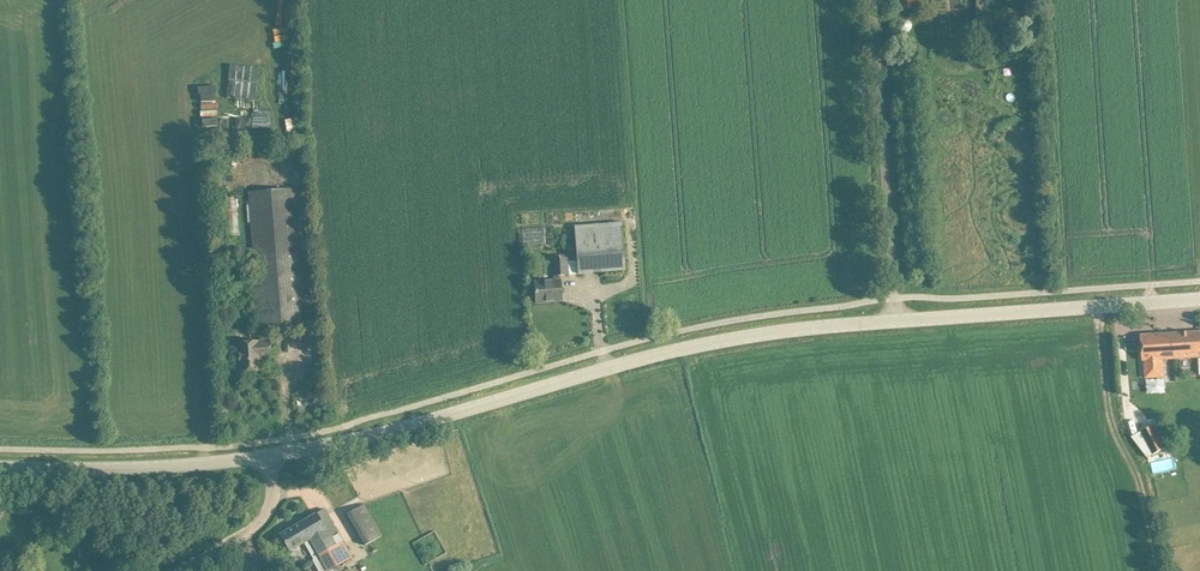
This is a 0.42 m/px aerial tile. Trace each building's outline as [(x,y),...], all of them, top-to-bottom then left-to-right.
[(895,11),(922,7),(921,0),(894,0),(895,11)] [(259,331),(304,328),(293,189),(249,193),(259,331)] [(574,226),(578,274),(626,271),(622,223),(574,226)] [(535,291),(536,303),(547,302),(547,300),(562,299),(560,280),(559,276),(568,275),(567,263),(567,258),(552,259),(554,281),(535,282),(535,291)] [(1142,347),(1144,378),(1165,377),(1164,360),(1199,358),(1199,331),(1141,335),(1142,347)] [(238,344),(239,360),(240,372),(260,370),(259,356),(270,355),(269,342),(258,343),(258,342),(238,344)] [(1153,426),(1141,432),(1152,455),(1165,448),(1153,426)] [(382,536),(369,514),(363,504),(347,514),(365,546),(382,536)] [(289,551),(311,538),(321,555),(313,560),(319,570),(335,570),(332,567),(351,556),(324,509),(316,514),(316,513),(280,535),(289,551)]
